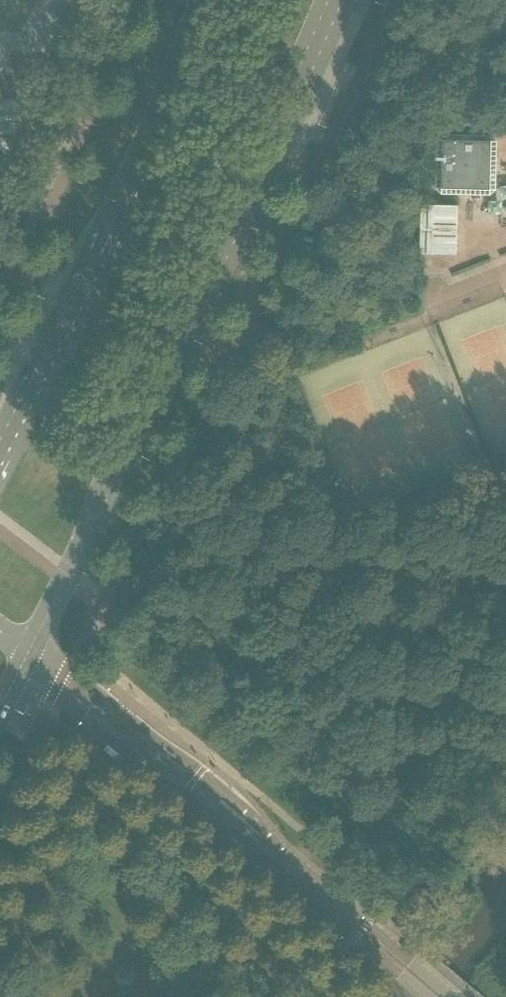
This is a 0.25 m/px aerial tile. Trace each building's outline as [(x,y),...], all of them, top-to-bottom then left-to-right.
[(442,194),(491,195),(496,190),(497,141),(492,136),(444,135),(438,140),(437,188),(442,194)] [(458,208),(458,206),(442,205),(421,205),(421,229),(424,229),(457,230),(458,208)] [(420,254),(457,255),(457,230),(424,229),(421,229),(420,236),(420,254)]
